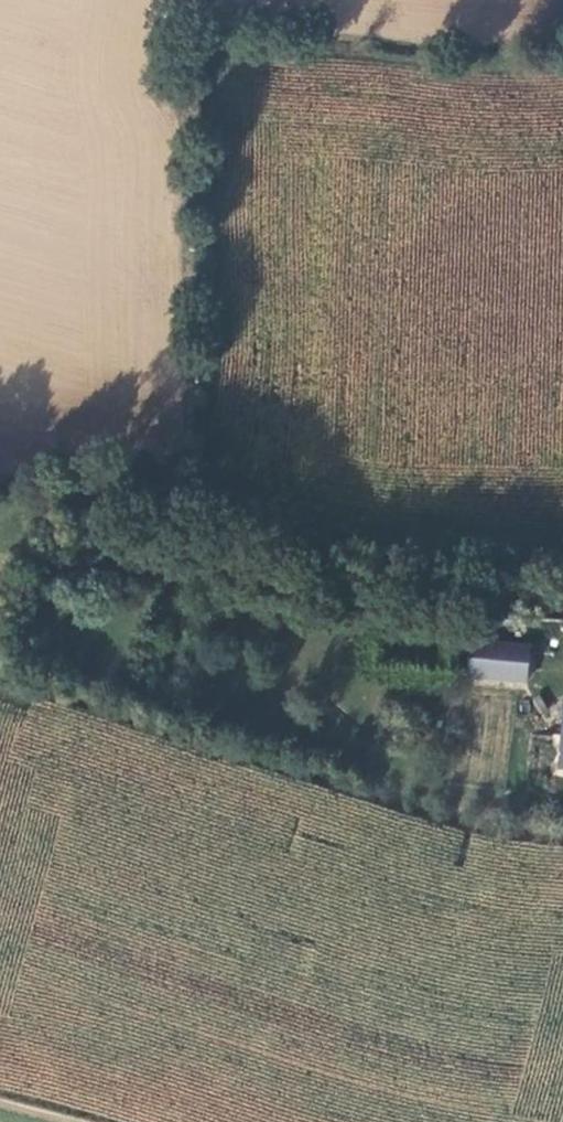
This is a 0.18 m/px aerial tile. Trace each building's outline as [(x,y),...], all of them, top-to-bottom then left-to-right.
[(533,648),(474,645),(473,682),(531,685),(533,648)]
